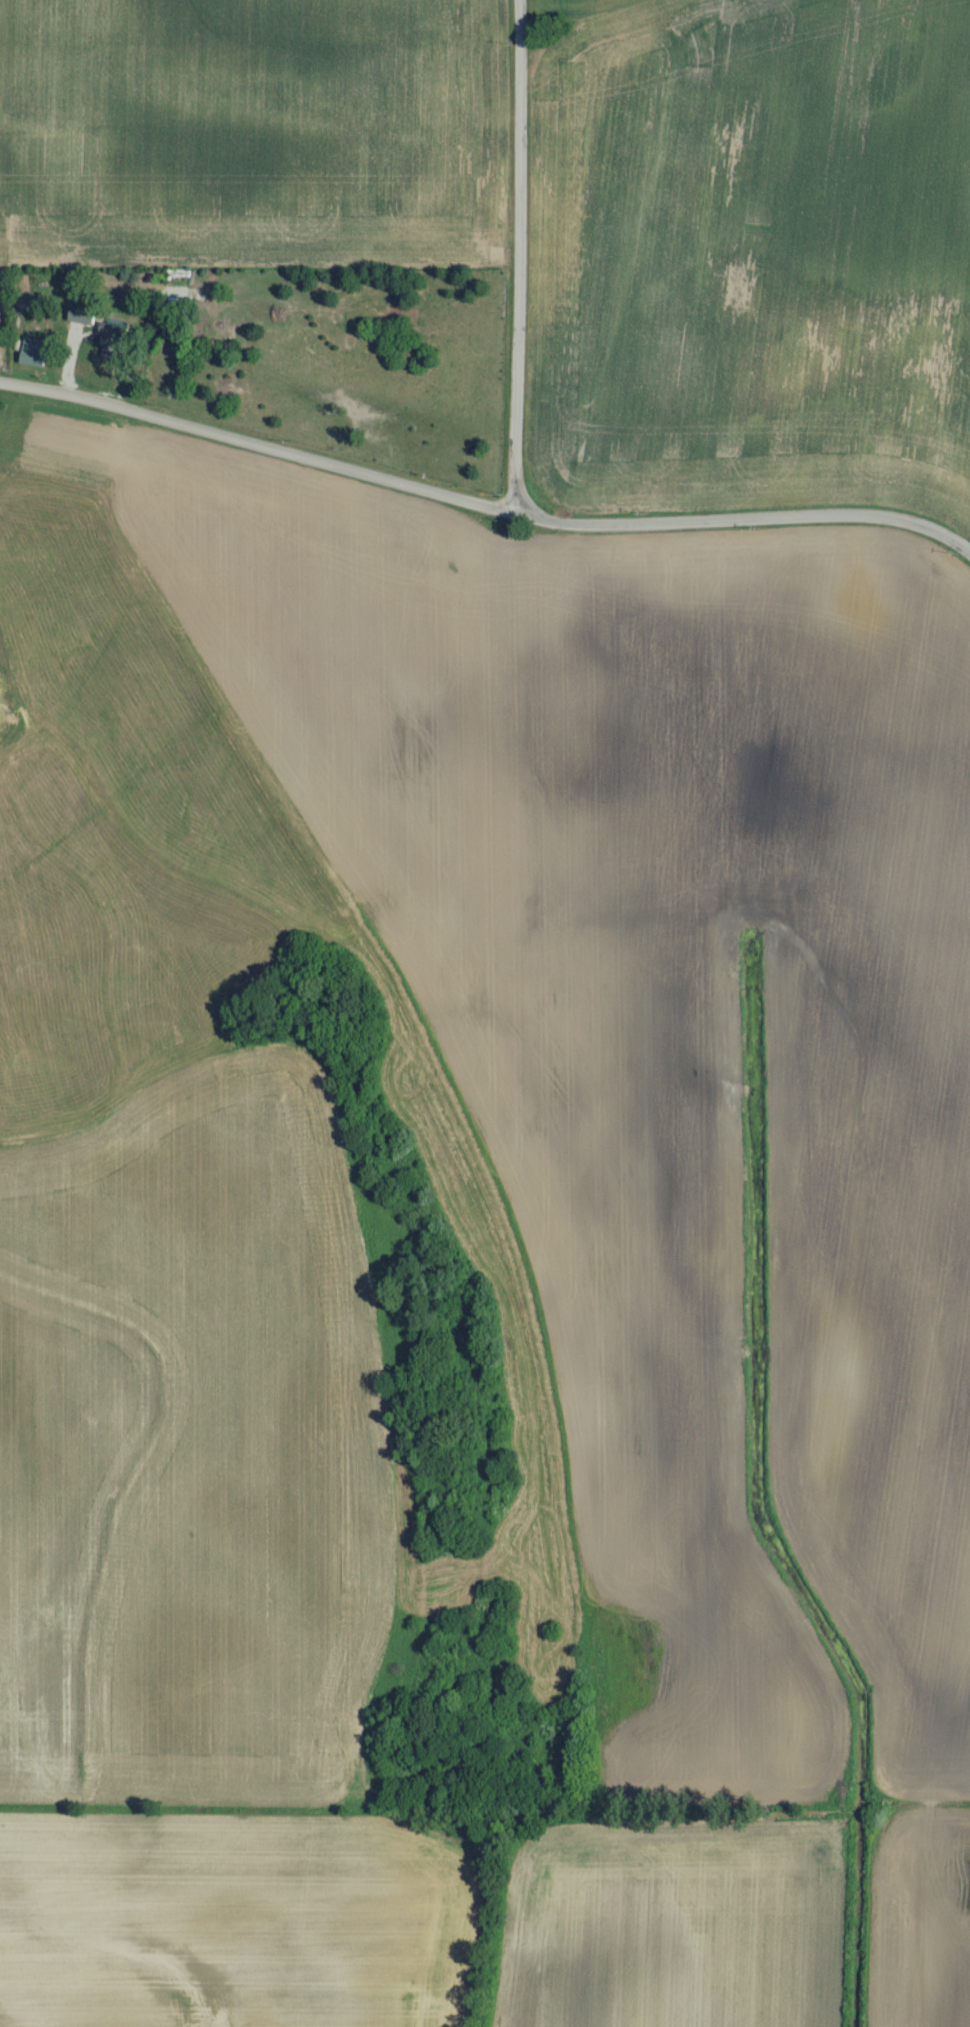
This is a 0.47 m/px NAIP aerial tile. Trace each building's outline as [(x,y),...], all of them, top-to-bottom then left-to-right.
[(99,318),(75,311),(69,328),(93,335),(99,318)] [(21,371),(44,376),(49,350),(26,346),(21,371)]
